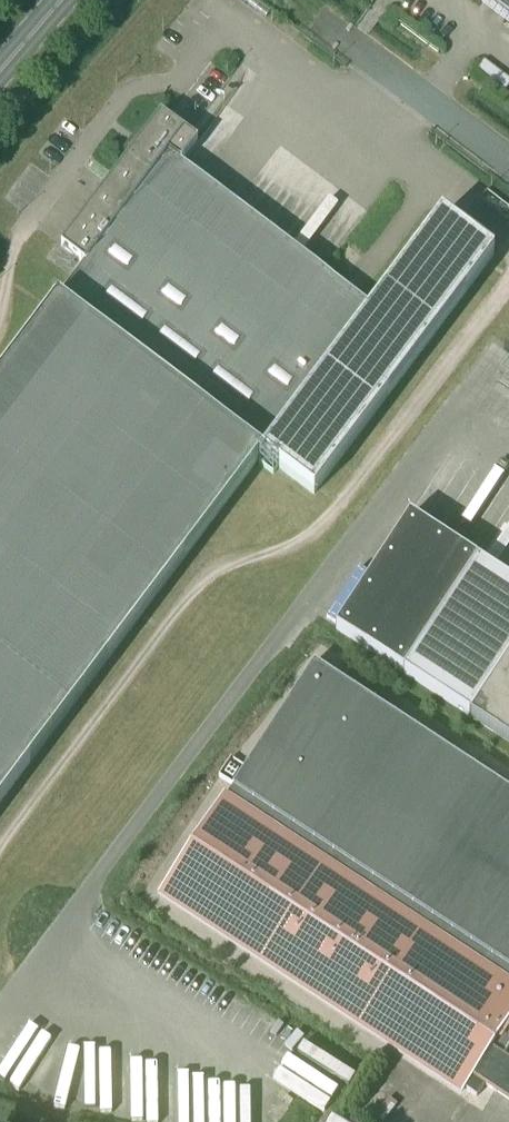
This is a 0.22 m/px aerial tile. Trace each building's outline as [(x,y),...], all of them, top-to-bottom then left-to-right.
[(508,21),(508,0),(481,0),(508,21)] [(478,51),(471,62),(500,80),(507,69),(478,51)] [(261,456),(313,495),(493,255),(442,216),(372,309),(167,155),(184,132),(160,114),(135,148),(130,145),(123,155),(127,158),(60,247),(84,264),(0,375),(0,802),(261,456)] [(409,517),(336,630),(469,718),(508,744),(508,583),(409,517)] [(313,664),(245,768),(231,759),(218,779),(232,788),(161,896),(461,1093),(472,1078),(508,1102),(508,1065),(501,1059),(508,1047),(508,792),(313,664)]
